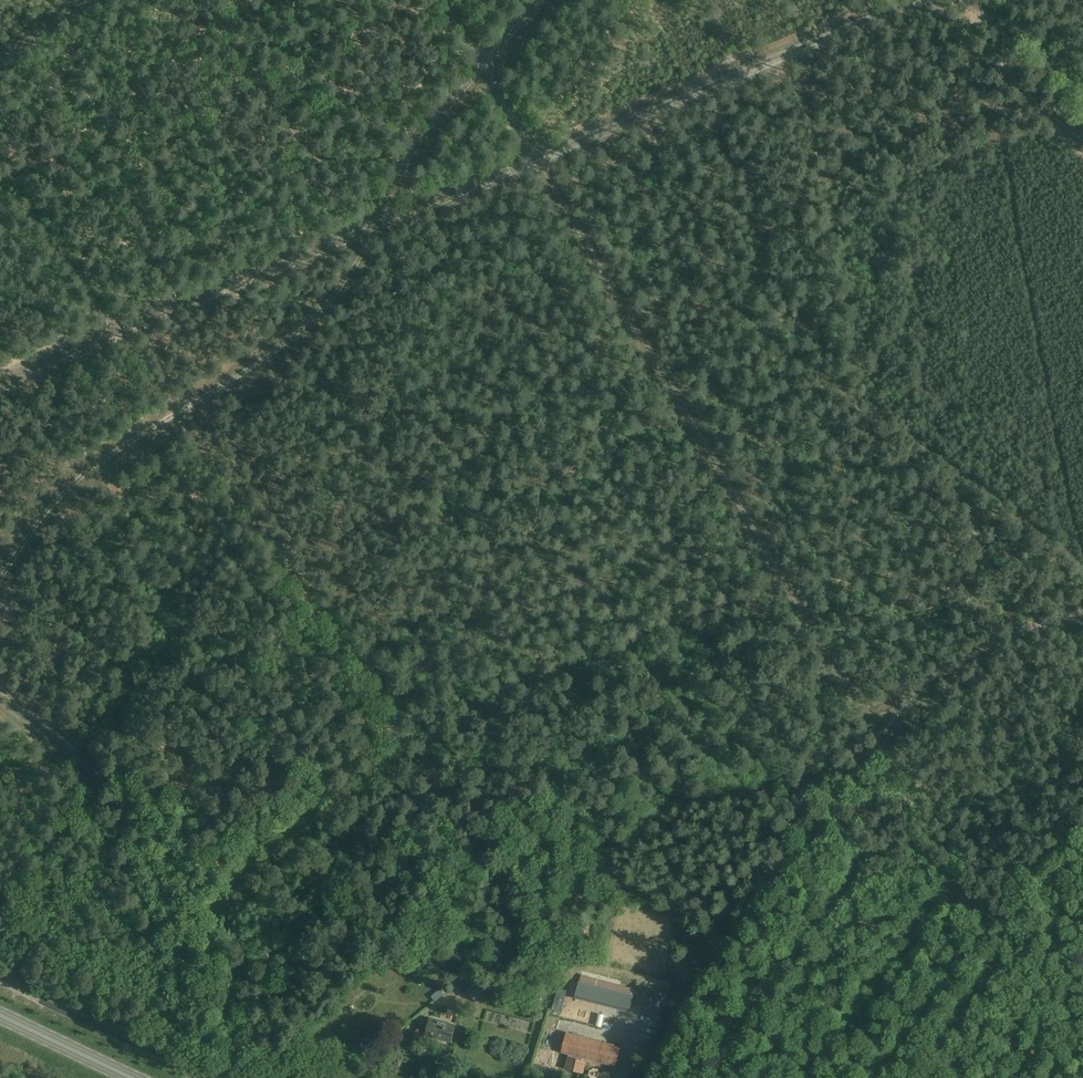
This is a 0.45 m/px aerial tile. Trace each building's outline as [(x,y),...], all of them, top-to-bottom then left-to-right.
[(458,981),(456,978),(453,975),(447,981),(450,984),(452,986),(458,981)] [(574,998),(629,1012),(635,988),(581,975),(580,981),(579,980),(574,998)] [(450,1043),(455,1025),(430,1019),(426,1036),(450,1043)] [(582,1061),(583,1058),(615,1066),(620,1047),(567,1033),(562,1052),(569,1054),(565,1069),(583,1074),(586,1062),(582,1061)]
